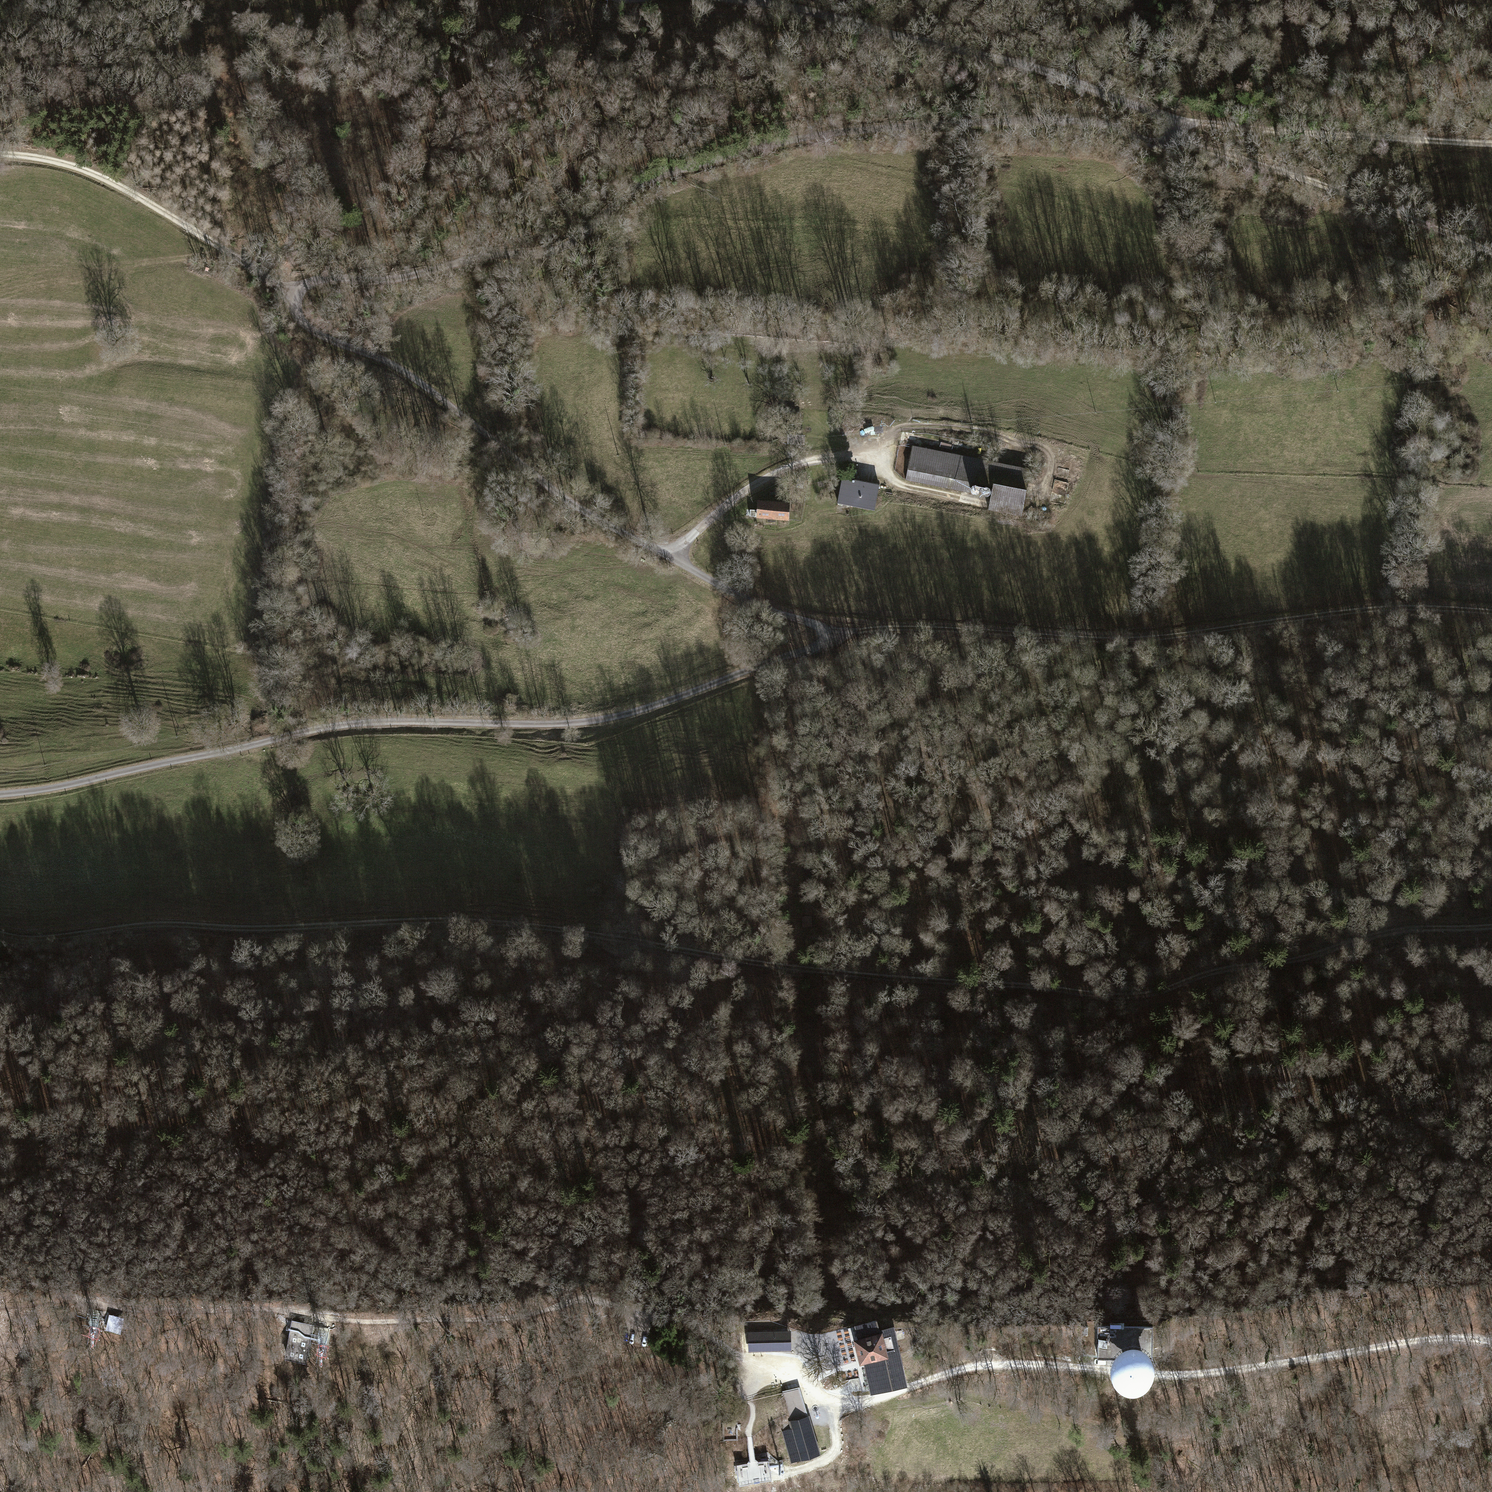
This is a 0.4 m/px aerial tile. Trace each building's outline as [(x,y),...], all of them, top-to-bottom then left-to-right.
[(1027,469),(912,447),(906,477),(1021,499),(1027,469)] [(839,503),(873,508),(877,482),(843,477),(839,503)] [(758,516),(788,518),(789,504),(759,502),(758,516)] [(815,914),(797,914),(798,924),(815,923),(815,914)] [(107,1327),(119,1330),(122,1319),(110,1316),(107,1327)] [(285,1353),(306,1358),(314,1323),(292,1319),(285,1353)] [(889,1357),(864,1363),(864,1365),(871,1391),(871,1393),(908,1384),(894,1326),(879,1329),(877,1320),(855,1326),(858,1337),(882,1331),(889,1357)] [(1143,1356),(1152,1356),(1152,1326),(1123,1326),(1123,1324),(1110,1324),(1110,1326),(1098,1326),(1098,1355),(1126,1355),(1126,1363),(1143,1363),(1143,1356)] [(1098,1355),(1098,1326),(1083,1326),(1083,1355),(1098,1355)] [(748,1351),(792,1350),(791,1330),(748,1331),(748,1351)] [(882,1331),(858,1337),(854,1338),(860,1364),(889,1357),(882,1331)] [(853,1343),(823,1350),(827,1366),(841,1363),(844,1375),(860,1371),(853,1343)] [(1142,1420),(1133,1377),(1105,1382),(1114,1425),(1142,1420)] [(793,1464),(817,1451),(806,1414),(798,1388),(784,1392),(791,1420),(790,1421),(793,1428),(784,1431),(788,1446),(798,1443),(799,1450),(790,1452),(793,1464)] [(722,1422),(722,1440),(738,1440),(737,1425),(737,1424),(737,1421),(722,1422)] [(750,1461),(737,1462),(740,1480),(770,1475),(768,1458),(755,1460),(753,1460),(750,1461)]
